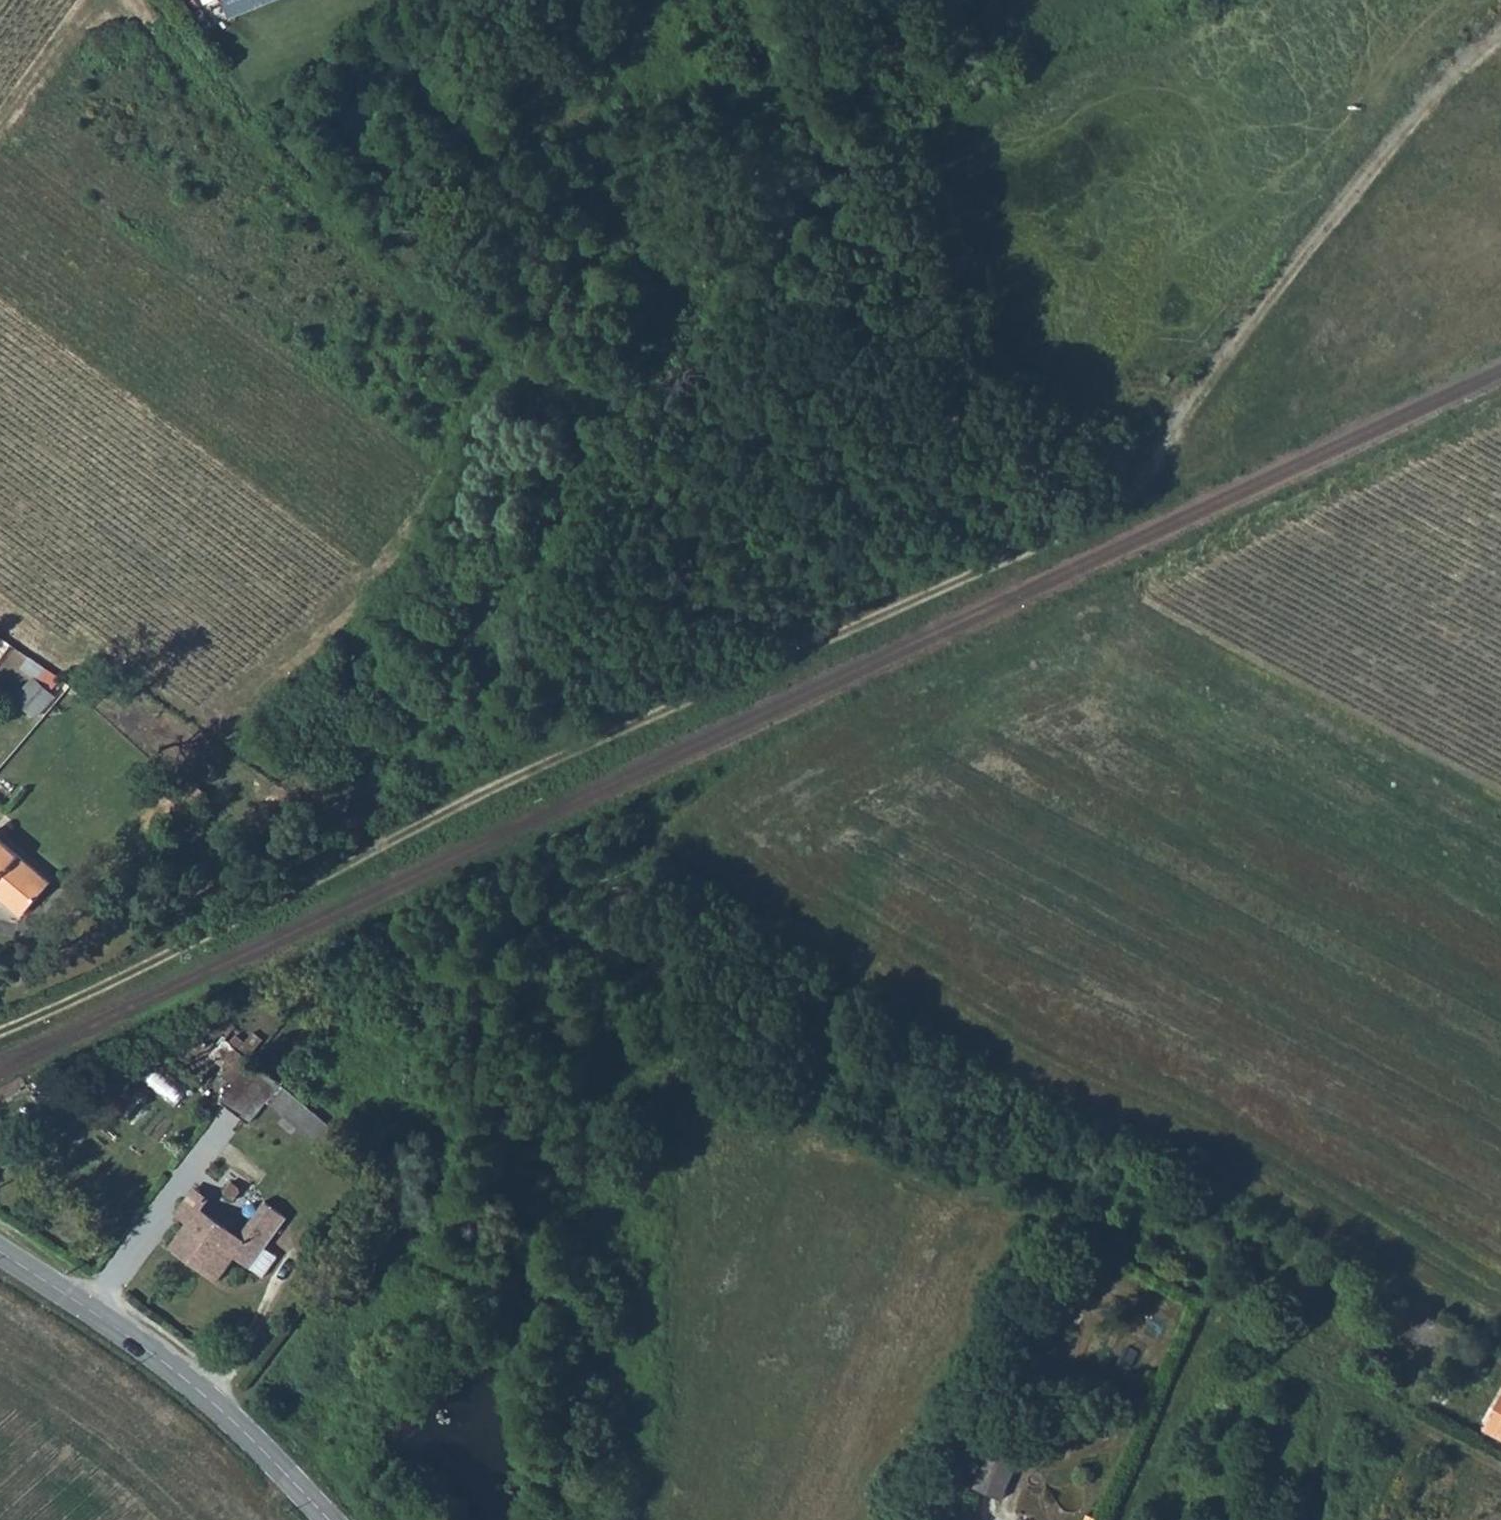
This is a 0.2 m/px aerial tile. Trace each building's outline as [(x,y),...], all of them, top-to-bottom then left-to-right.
[(230,16),(271,0),(224,0),(230,16)] [(36,679),(17,700),(34,715),(52,693),(36,679)] [(195,787),(184,800),(196,810),(207,796),(195,787)] [(23,912),(49,882),(0,839),(0,892),(23,912)] [(19,917),(23,912),(0,892),(0,901),(19,917)] [(250,1060),(220,1099),(248,1120),(278,1078),(250,1060)] [(188,1220),(172,1244),(217,1275),(232,1254),(262,1275),(277,1254),(265,1246),(286,1216),(264,1200),(238,1235),(199,1207),(207,1196),(193,1187),(176,1210),(188,1220)] [(1488,1426),(1500,1433),(1500,1400),(1488,1426)] [(1007,1427),(1002,1436),(1011,1439),(1015,1430),(1007,1427)] [(992,1446),(973,1487),(1001,1499),(1019,1457),(992,1446)]
